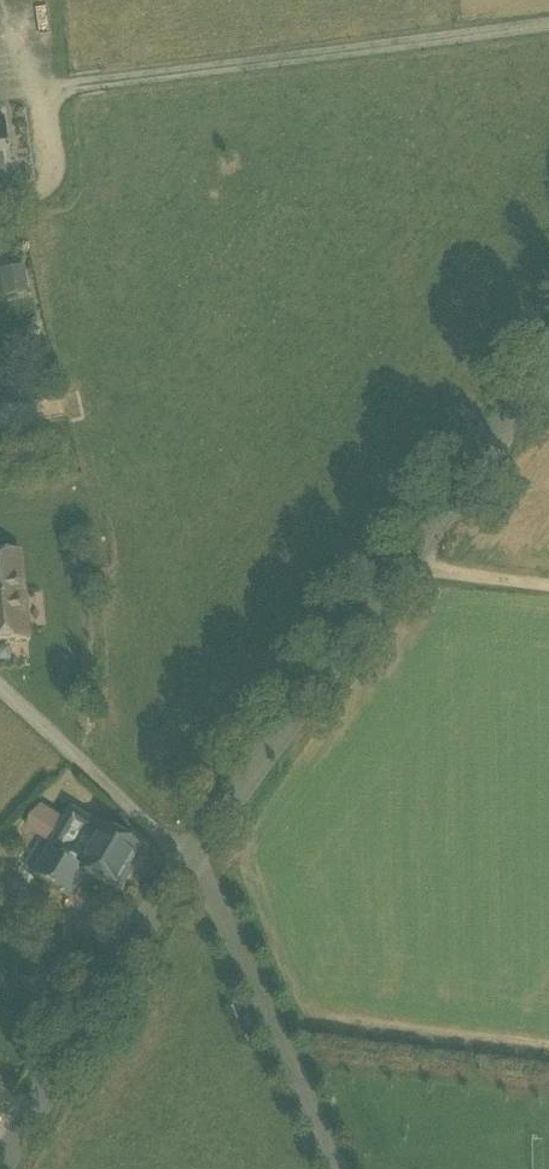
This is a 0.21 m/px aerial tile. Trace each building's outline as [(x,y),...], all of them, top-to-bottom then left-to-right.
[(13,189),(6,124),(0,125),(0,190),(13,189)] [(3,297),(30,292),(25,265),(0,270),(0,279),(3,297)] [(25,601),(21,558),(0,559),(0,603),(25,601)] [(28,641),(25,601),(0,603),(0,643),(28,641)] [(51,846),(66,822),(41,806),(29,819),(27,832),(51,846)] [(81,875),(107,833),(72,811),(66,822),(51,846),(46,854),(81,875)] [(138,852),(107,832),(107,833),(81,875),(87,878),(112,894),(138,852)] [(81,875),(46,854),(33,875),(73,900),(87,878),(81,875)]
